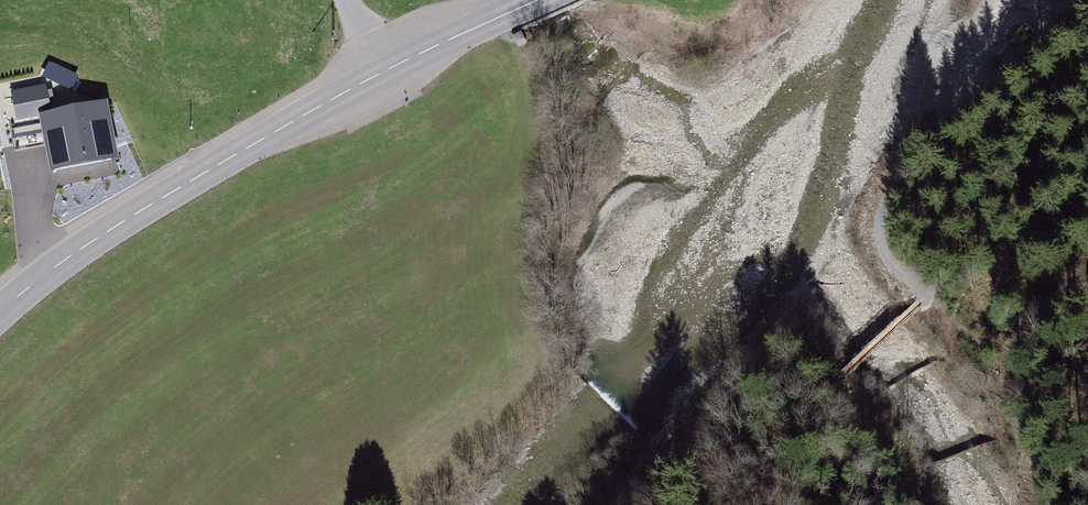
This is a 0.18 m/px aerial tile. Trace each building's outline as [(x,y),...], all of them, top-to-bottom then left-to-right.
[(74,88),(79,74),(49,64),(44,78),(74,88)] [(14,116),(51,113),(49,84),(12,86),(14,116)] [(64,183),(144,169),(141,155),(161,151),(155,115),(97,126),(94,108),(52,115),(64,183)]
